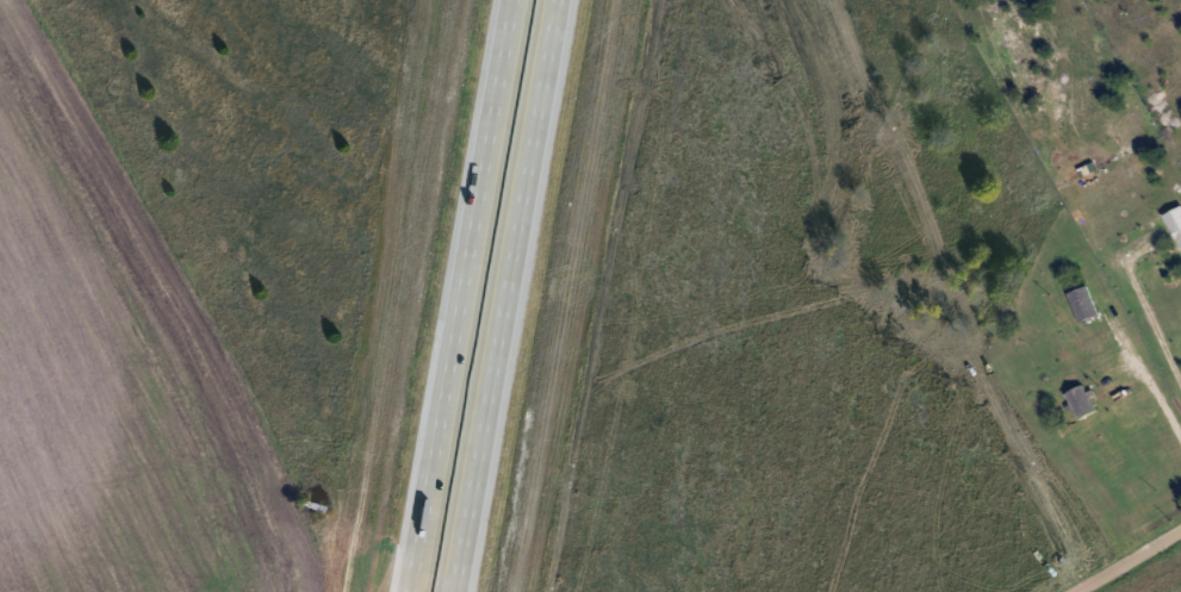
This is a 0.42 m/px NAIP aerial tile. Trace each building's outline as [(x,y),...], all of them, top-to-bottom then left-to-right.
[(1163,213),(1180,204),(1180,246),(1163,213)] [(1098,313),(1079,320),(1069,291),(1088,285),(1098,313)] [(1067,392),(1083,384),(1096,409),(1079,418),(1067,392)]
